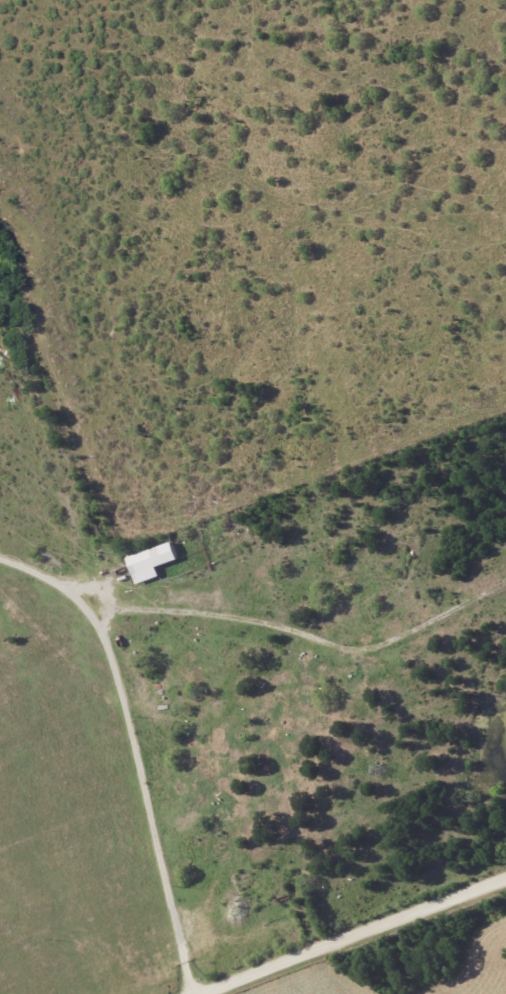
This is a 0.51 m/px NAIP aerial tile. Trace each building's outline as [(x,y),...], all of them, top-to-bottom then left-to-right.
[(178,559),(172,542),(128,557),(137,584),(160,576),(157,566),(178,559)]
